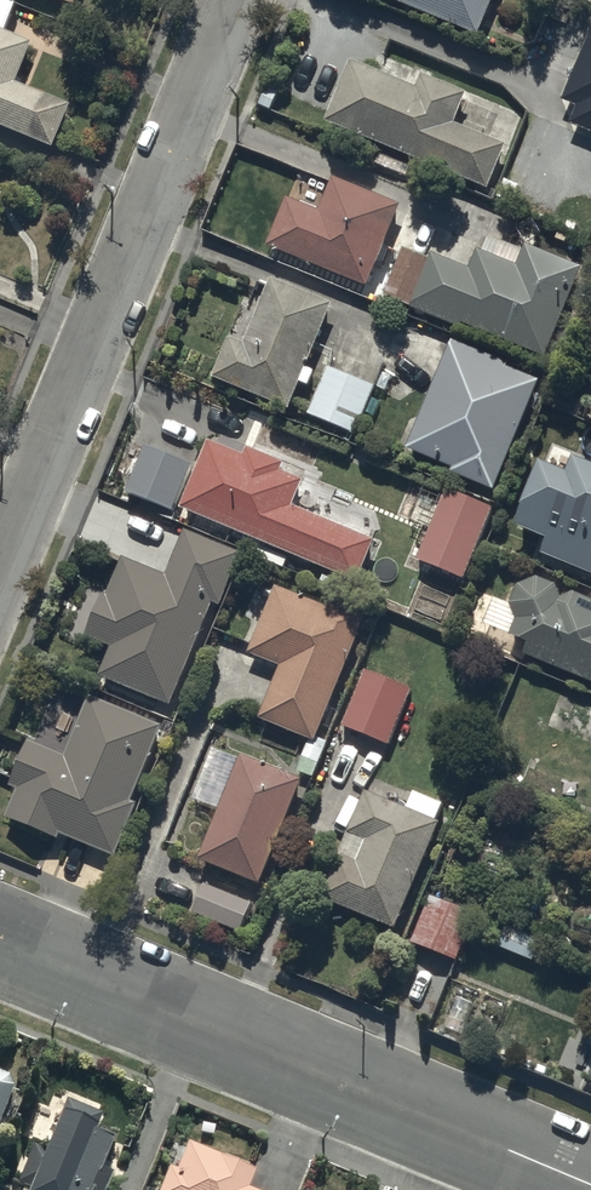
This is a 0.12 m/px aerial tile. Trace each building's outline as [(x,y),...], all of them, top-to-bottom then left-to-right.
[(10,0),(0,0),(0,124),(51,144),(67,104),(11,81),(27,41),(2,31),(14,2),(10,0)] [(490,0),(391,0),(477,34),(490,0)] [(590,131),(590,23),(561,97),(570,101),(563,119),(590,131)] [(346,56),(321,117),(487,187),(505,143),(448,119),(460,88),(421,71),(415,85),(346,56)] [(285,197),(265,246),(366,289),(401,206),(333,178),(319,211),(285,197)] [(404,250),(383,297),(459,329),(461,325),(544,360),(583,270),(526,246),(523,251),(490,237),(483,253),(478,251),(470,269),(434,254),(431,261),(404,250)] [(331,306),(270,281),(244,344),(229,337),(212,378),(288,410),(331,306)] [(508,365),(452,342),(406,450),(451,469),(449,472),(494,491),(538,384),(506,370),(508,365)] [(374,385),(325,367),(307,417),(356,435),(374,385)] [(244,457),(208,442),(180,511),(250,540),(246,552),(284,568),(289,556),(356,583),(373,542),(292,509),(303,481),(281,472),(283,465),(247,450),(244,457)] [(172,513),(191,468),(143,449),(125,495),(172,513)] [(573,460),(566,478),(539,467),(514,528),(545,541),(539,554),(590,576),(590,467),(573,460)] [(492,511),(446,491),(416,562),(462,582),(492,511)] [(171,707),(211,605),(220,609),(242,554),(184,531),(166,578),(120,559),(106,596),(101,594),(83,640),(109,650),(98,679),(171,707)] [(571,594),(560,599),(556,587),(534,579),(517,588),(509,605),(516,620),(509,638),(526,645),(521,658),(590,686),(590,601),(571,594)] [(316,738),(366,616),(325,599),(323,606),(278,587),(275,593),(255,585),(234,638),(252,645),(248,655),(279,667),(258,720),(309,741),(297,771),(313,778),(327,743),(316,738)] [(389,747),(410,690),(363,670),(341,728),(389,747)] [(129,803),(160,730),(161,728),(88,697),(63,756),(29,741),(9,787),(19,791),(6,820),(57,842),(60,835),(116,859),(138,807),(129,803)] [(260,887),(301,782),(239,758),(238,759),(213,749),(193,801),(217,811),(197,862),(260,887)] [(396,932),(439,824),(435,822),(442,804),(394,785),(388,801),(364,792),(320,902),(396,932)] [(252,905),(202,885),(191,914),(240,934),(252,905)] [(477,918),(430,897),(409,943),(456,964),(477,918)] [(13,1088),(8,1077),(0,1074),(0,1120),(13,1088)] [(16,1189),(93,1189),(112,1144),(93,1136),(96,1130),(60,1115),(46,1150),(34,1145),(16,1189)] [(188,1144),(177,1170),(169,1167),(160,1189),(251,1189),(249,1189),(256,1171),(188,1144)]
